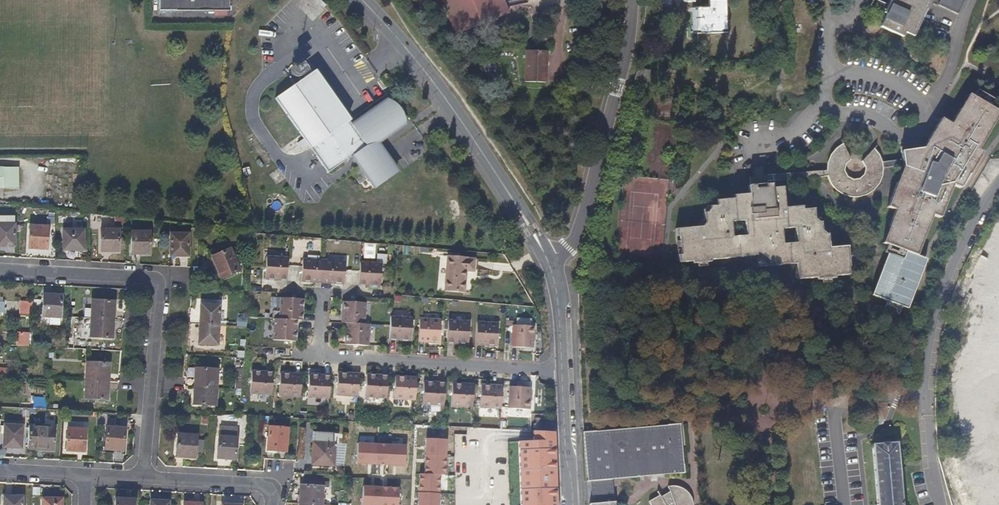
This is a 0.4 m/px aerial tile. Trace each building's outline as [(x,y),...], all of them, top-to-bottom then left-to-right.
[(158,10),(228,11),(228,0),(158,0),(158,10)] [(453,34),(506,14),(501,0),(440,0),(453,34)] [(881,17),(884,19),(879,32),(900,40),(912,45),(915,38),(922,22),(932,0),(889,0),(881,17)] [(967,0),(943,0),(938,9),(958,18),(967,0)] [(729,37),(728,2),(710,3),(710,10),(698,10),(699,37),(729,37)] [(921,41),(929,25),(922,22),(915,38),(921,41)] [(908,52),(912,45),(900,40),(897,47),(908,52)] [(547,54),(526,54),(525,83),(546,84),(547,54)] [(647,83),(648,69),(635,68),(635,82),(647,83)] [(314,72),(276,99),(329,174),(354,156),(376,186),(398,171),(378,143),(405,123),(389,100),(352,126),(314,72)] [(926,157),(942,132),(950,136),(974,99),(968,95),(951,125),(942,119),(924,148),(922,151),(920,151),(918,148),(898,150),(900,162),(926,157)] [(982,154),(979,152),(998,116),(998,113),(974,99),(950,136),(942,132),(926,157),(900,162),(882,165),(879,156),(875,152),(873,152),(862,163),(863,168),(865,172),(863,176),(859,179),(853,179),(848,177),(845,173),(845,169),(846,165),(848,162),(850,161),(843,145),(836,148),(829,155),(827,162),(826,174),(770,178),(764,178),(751,179),(749,180),(749,200),(716,202),(714,208),(709,209),(702,214),(703,225),(699,227),(676,231),(677,267),(711,266),(711,262),(754,260),(758,253),(771,264),(773,264),(801,262),(801,268),(795,268),(796,283),(816,281),(816,284),(837,283),(836,279),(848,280),(847,270),(845,270),(845,264),(848,264),(847,249),(828,250),(828,237),(822,236),(822,231),(822,226),(814,223),(814,211),(801,212),(802,210),(781,211),(780,191),(768,191),(769,185),(829,181),(830,187),(837,195),(845,198),(853,199),(860,199),(869,195),(877,188),(884,179),(884,172),(899,171),(901,171),(909,172),(896,206),(902,209),(889,248),(917,258),(931,220),(940,220),(956,190),(961,192),(982,154)] [(19,188),(18,167),(0,167),(0,188),(19,188)] [(764,178),(763,169),(751,170),(751,179),(764,178)] [(896,206),(909,172),(901,171),(886,210),(893,214),(883,245),(882,246),(889,248),(902,209),(896,206)] [(572,182),(579,184),(582,176),(574,174),(572,182)] [(0,226),(0,248),(14,248),(15,225),(0,226)] [(47,227),(28,227),(28,249),(47,249),(47,227)] [(119,231),(101,231),(100,253),(119,254),(119,231)] [(84,232),(63,232),(63,251),(84,252),(84,232)] [(150,233),(132,232),(132,255),(150,255),(150,233)] [(189,235),(170,235),(170,257),(189,257),(189,235)] [(226,252),(208,260),(217,281),(235,274),(226,252)] [(771,264),(758,253),(754,260),(754,265),(756,270),(762,271),(770,268),(773,264),(771,264)] [(476,258),(458,257),(454,291),(473,293),(475,272),(482,273),(484,261),(476,260),(476,258)] [(290,259),(269,258),(268,281),(271,281),(271,283),(279,283),(279,282),(289,282),(290,259)] [(325,261),(304,260),(303,283),(306,283),(306,285),(314,285),(314,283),(324,284),(325,261)] [(346,285),(347,262),(325,261),(324,284),(336,285),(336,286),(344,287),(344,285),(346,285)] [(366,286),(369,264),(362,263),(361,286),(366,286)] [(973,263),(970,274),(990,314),(966,346),(977,431),(995,444),(998,442),(998,270),(973,263)] [(382,286),(384,265),(369,264),(366,286),(372,286),(372,288),(380,289),(380,286),(382,286)] [(64,297),(44,296),(43,319),(62,319),(64,297)] [(305,301),(282,300),(281,321),(304,323),(305,312),(308,312),(308,303),(305,303),(305,301)] [(32,314),(32,301),(19,301),(19,314),(32,314)] [(114,321),(115,303),(93,302),(92,320),(114,321)] [(361,325),(364,304),(363,304),(343,303),(342,306),(341,306),(340,314),(342,314),(342,324),(347,324),(361,325)] [(222,327),(224,307),(201,306),(200,326),(222,327)] [(412,319),(391,317),(390,341),(400,341),(400,343),(409,343),(409,342),(411,342),(412,319)] [(442,319),(420,318),(419,342),(429,342),(429,344),(438,344),(438,343),(440,343),(442,319)] [(113,340),(114,321),(92,320),(91,339),(113,340)] [(470,321),(448,320),(447,343),(457,343),(457,345),(465,346),(465,344),(468,344),(470,321)] [(299,334),(299,322),(281,321),(276,321),(275,343),(298,344),(298,343),(300,342),(300,334),(299,334)] [(497,345),(498,323),(477,322),(476,344),(487,345),(486,347),(494,347),(495,345),(497,345)] [(533,324),(512,323),(511,345),(522,346),(522,348),(531,348),(531,347),(532,347),(533,324)] [(359,346),(361,325),(347,324),(346,335),(344,335),(344,343),(346,343),(346,345),(359,346)] [(369,346),(370,325),(365,325),(361,325),(359,346),(369,346)] [(221,347),(222,327),(200,326),(199,346),(221,347)] [(29,346),(29,332),(16,332),(16,346),(29,346)] [(109,383),(109,371),(87,369),(87,382),(109,383)] [(217,390),(218,372),(196,370),(195,388),(217,390)] [(352,398),(355,375),(351,375),(350,373),(342,372),(342,375),(339,375),(338,398),(352,398)] [(256,375),(253,375),(252,396),(274,398),(275,375),(264,375),(264,373),(256,373),(256,375)] [(301,400),(303,376),(292,376),(292,374),(285,374),(284,376),(282,376),(280,398),(301,400)] [(313,376),(311,376),(310,399),(331,401),(332,378),(322,377),(322,375),(314,374),(313,376)] [(370,376),(367,376),(366,398),(388,399),(389,377),(379,376),(379,375),(370,374),(370,376)] [(399,377),(396,377),(395,399),(417,401),(418,377),(407,377),(407,374),(399,374),(399,377)] [(360,399),(360,375),(355,375),(352,398),(360,399)] [(427,382),(425,382),(424,405),(445,406),(446,383),(435,383),(435,381),(427,380),(427,382)] [(473,407),(474,393),(474,384),(465,383),(465,382),(457,381),(457,383),(454,383),(452,406),(473,407)] [(108,396),(109,383),(87,382),(86,395),(108,396)] [(502,408),(503,385),(493,384),(493,383),(484,383),(484,384),(481,385),(480,407),(502,408)] [(521,386),(510,386),(509,408),(531,409),(532,386),(530,386),(530,385),(521,384),(521,386)] [(216,407),(217,390),(195,388),(194,406),(216,407)] [(582,433),(586,484),(589,484),(612,482),(685,476),(681,425),(582,433)] [(23,427),(5,426),(3,448),(21,449),(23,427)] [(53,451),(55,429),(29,427),(28,450),(53,451)] [(124,430),(106,429),(104,452),(123,453),(124,430)] [(86,431),(68,430),(67,452),(85,453),(86,431)] [(288,435),(268,433),(267,456),(286,457),(288,435)] [(197,436),(178,435),(176,458),(195,459),(197,436)] [(237,438),(219,437),(217,460),(235,461),(237,438)] [(335,444),(313,443),(312,465),(334,467),(335,444)] [(898,466),(903,464),(902,445),(901,445),(872,447),(878,504),(902,504),(898,466)] [(324,483),(304,481),(304,487),(301,487),(300,504),(322,504),(324,483)] [(612,482),(589,484),(591,504),(592,504),(614,503),(612,482)] [(974,495),(976,504),(998,504),(998,483),(974,495)] [(648,502),(650,504),(692,504),(691,499),(686,493),(682,490),(673,488),(667,488),(667,491),(669,491),(669,493),(664,496),(664,498),(660,499),(659,497),(648,502)]
